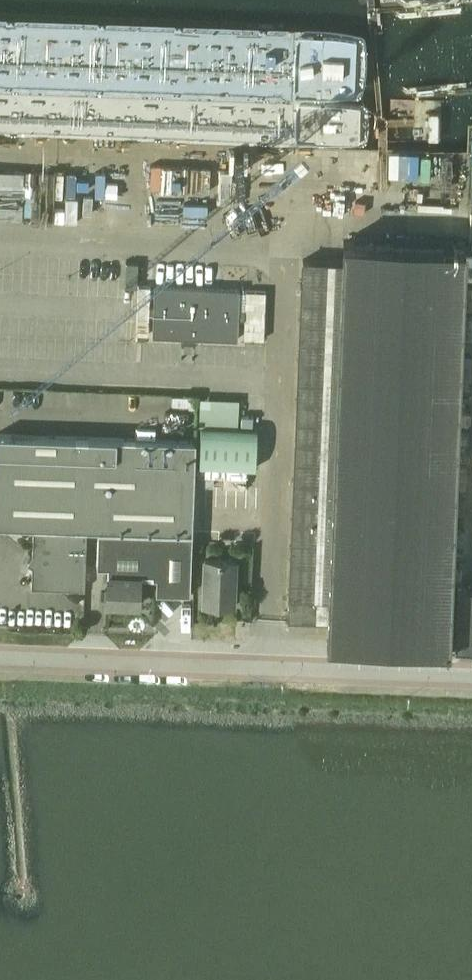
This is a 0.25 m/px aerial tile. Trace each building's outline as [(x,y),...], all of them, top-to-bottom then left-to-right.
[(327,642),(448,647),(464,246),(343,241),(342,261),(302,260),(288,620),(328,622),(327,642)] [(244,318),(243,338),(264,339),(266,291),(245,290),(245,310),(239,310),(239,289),(154,286),(153,306),(149,306),(150,286),(138,286),(136,334),(148,335),(149,315),(153,315),(152,336),(181,337),(181,342),(195,342),(195,338),(237,339),(238,318),(244,318)] [(218,422),(257,423),(258,399),(228,397),(228,406),(218,406),(218,422)] [(198,464),(255,465),(256,427),(199,425),(198,464)] [(98,530),(193,533),(196,441),(0,434),(0,527),(33,528),(32,555),(27,564),(32,567),(31,589),(85,590),(87,530),(98,530)] [(193,533),(98,530),(97,566),(108,566),(107,573),(140,574),(140,578),(155,578),(155,591),(155,592),(191,594),(193,533)] [(203,605),(234,606),(236,561),(205,560),(203,605)] [(106,602),(139,603),(139,590),(155,591),(155,578),(140,578),(140,574),(107,573),(106,602)] [(457,586),(454,648),(471,648),(471,587),(457,586)]
